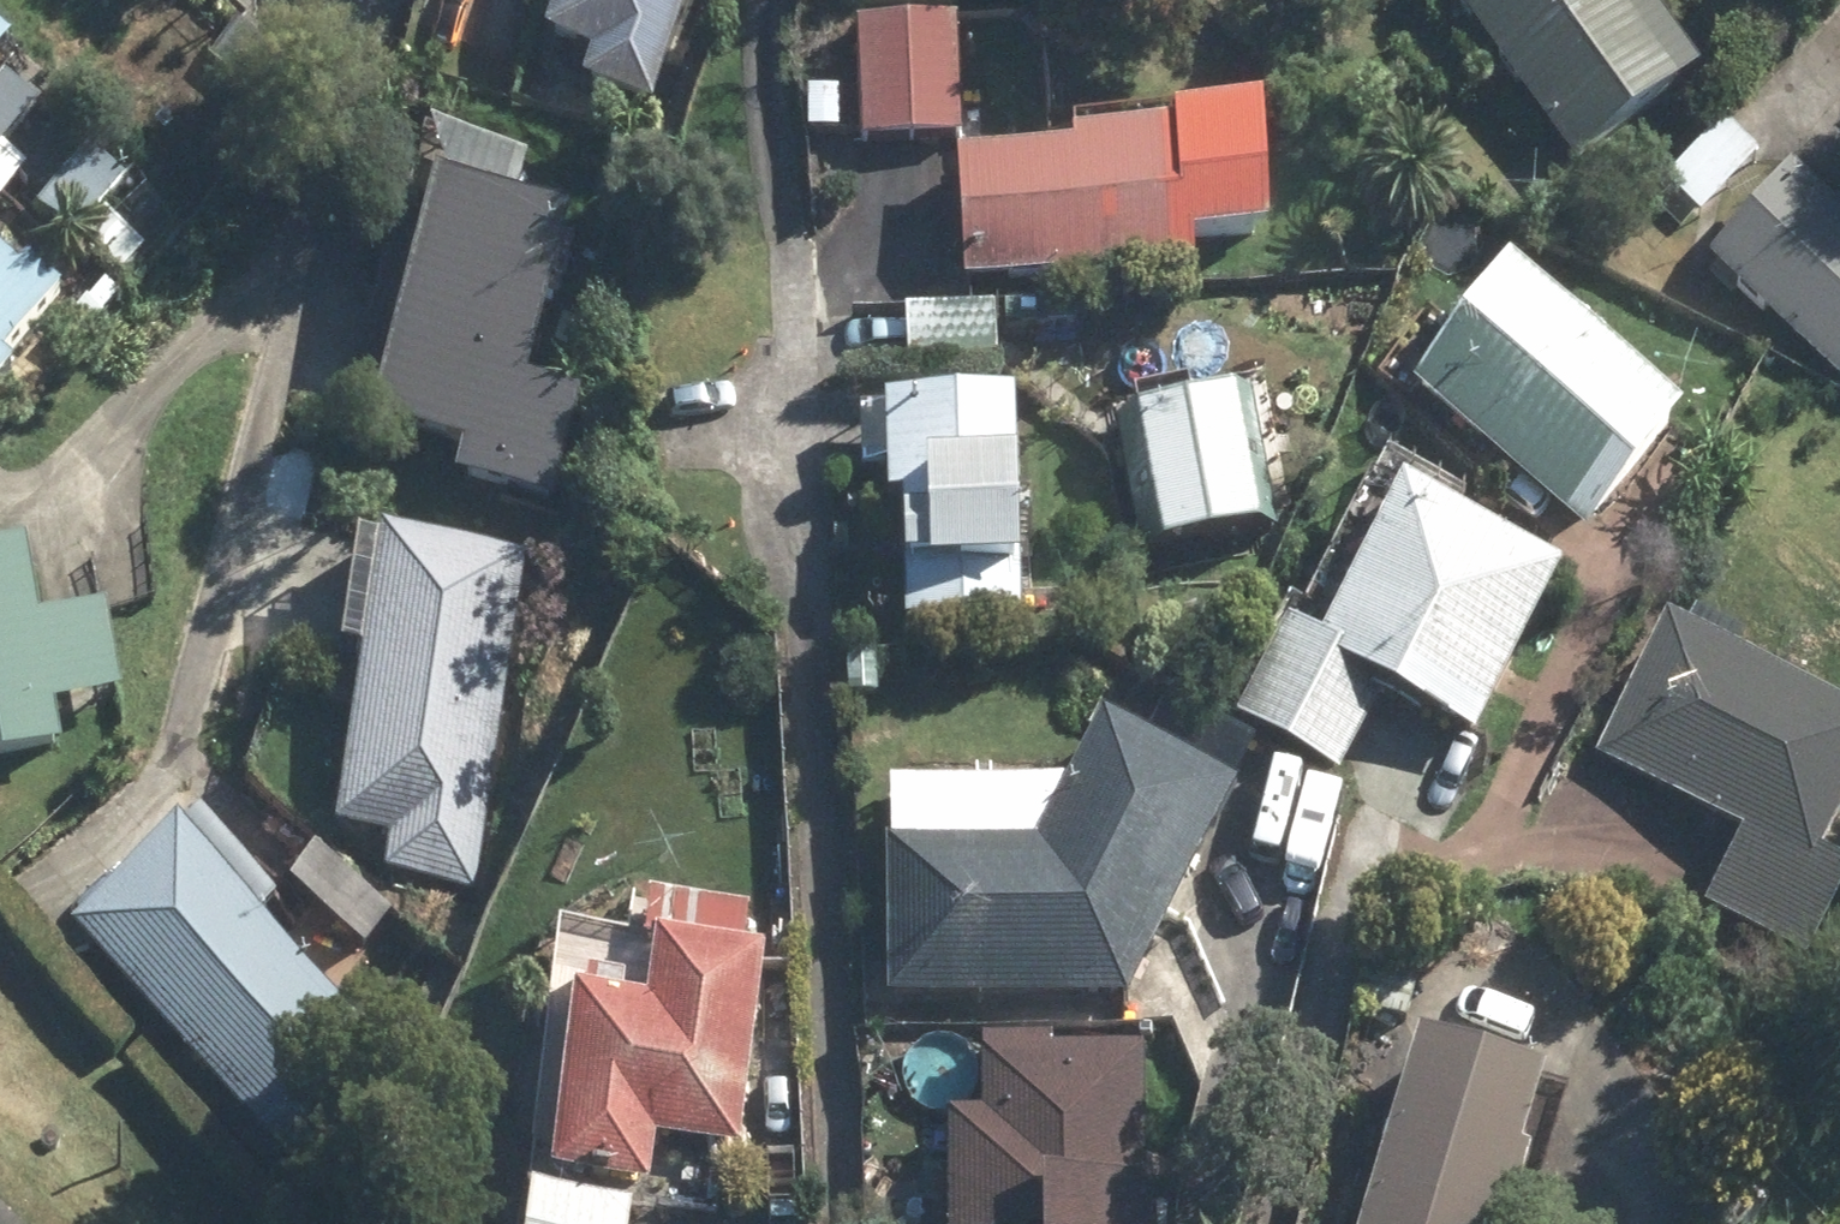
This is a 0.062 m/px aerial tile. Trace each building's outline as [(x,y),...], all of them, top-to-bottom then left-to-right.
[(661,107),(698,0),(572,0),(558,39),(604,56),(595,83),(661,107)] [(1584,171),(1711,82),(1653,0),(1465,0),(1584,171)] [(868,29),(869,142),(963,141),(962,27),(868,29)] [(20,50),(0,31),(0,71),(20,50)] [(45,114),(9,80),(0,90),(0,158),(45,114)] [(815,131),(845,131),(846,91),(817,90),(815,131)] [(1675,185),(1710,217),(1768,158),(1733,124),(1675,185)] [(1065,281),(1066,292),(1093,289),(1094,280),(1182,274),(1172,133),(1049,144),(1049,158),(967,164),(976,288),(1065,281)] [(46,212),(84,246),(133,192),(95,158),(46,212)] [(1839,381),(1839,211),(1803,176),(1719,266),(1839,381)] [(465,484),(560,507),(588,401),(537,387),(579,218),(449,185),(430,256),(399,248),(355,422),(474,452),(465,484)] [(24,380),(14,370),(74,307),(36,270),(27,279),(5,257),(0,263),(0,406),(24,380)] [(1427,394),(1599,537),(1695,423),(1523,280),(1427,394)] [(916,314),(918,364),(1004,360),(1002,310),(916,314)] [(1150,426),(1174,560),(1279,542),(1254,409),(1150,426)] [(913,508),(916,629),(1031,625),(1028,582),(1040,581),(1037,481),(1032,481),(1030,410),(900,415),(901,435),(871,436),(873,471),(900,472),(901,507),(913,508)] [(1245,718),(1349,778),(1399,695),(1490,749),(1581,594),(1424,502),(1336,650),(1297,628),(1245,718)] [(396,868),(478,882),(531,560),(398,538),(350,832),(400,840),(396,868)] [(71,751),(66,713),(133,702),(120,615),(49,626),(37,553),(0,559),(0,762),(71,751)] [(1816,962),(1839,917),(1839,865),(1836,863),(1839,855),(1839,719),(1680,631),(1609,760),(1755,838),(1717,907),(1816,962)] [(867,1001),(1104,1001),(1220,804),(1206,797),(1231,757),(1124,693),(1100,733),(1087,727),(1017,849),(867,848),(867,1001)] [(86,941),(300,1172),(370,1108),(350,1086),(390,1051),(195,842),(86,941)] [(657,1191),(727,1201),(735,1148),(746,1150),(774,955),(755,953),(760,923),(666,909),(660,949),(670,951),(661,1010),(636,1006),(637,992),(603,988),(600,1005),(590,1003),(564,1173),(657,1188),(657,1191)] [(1123,1059),(1040,1061),(1039,1048),(982,1049),(982,1129),(956,1130),(957,1223),(1137,1223),(1136,1196),(1125,1196),(1123,1059)] [(1526,1204),(1544,1212),(1583,1102),(1439,1050),(1376,1223),(1519,1223),(1526,1204)] [(1730,1223),(1756,1223),(1779,1201),(1755,1178),(1720,1215),(1730,1223)] [(641,1203),(547,1187),(541,1223),(637,1223),(641,1203)]
